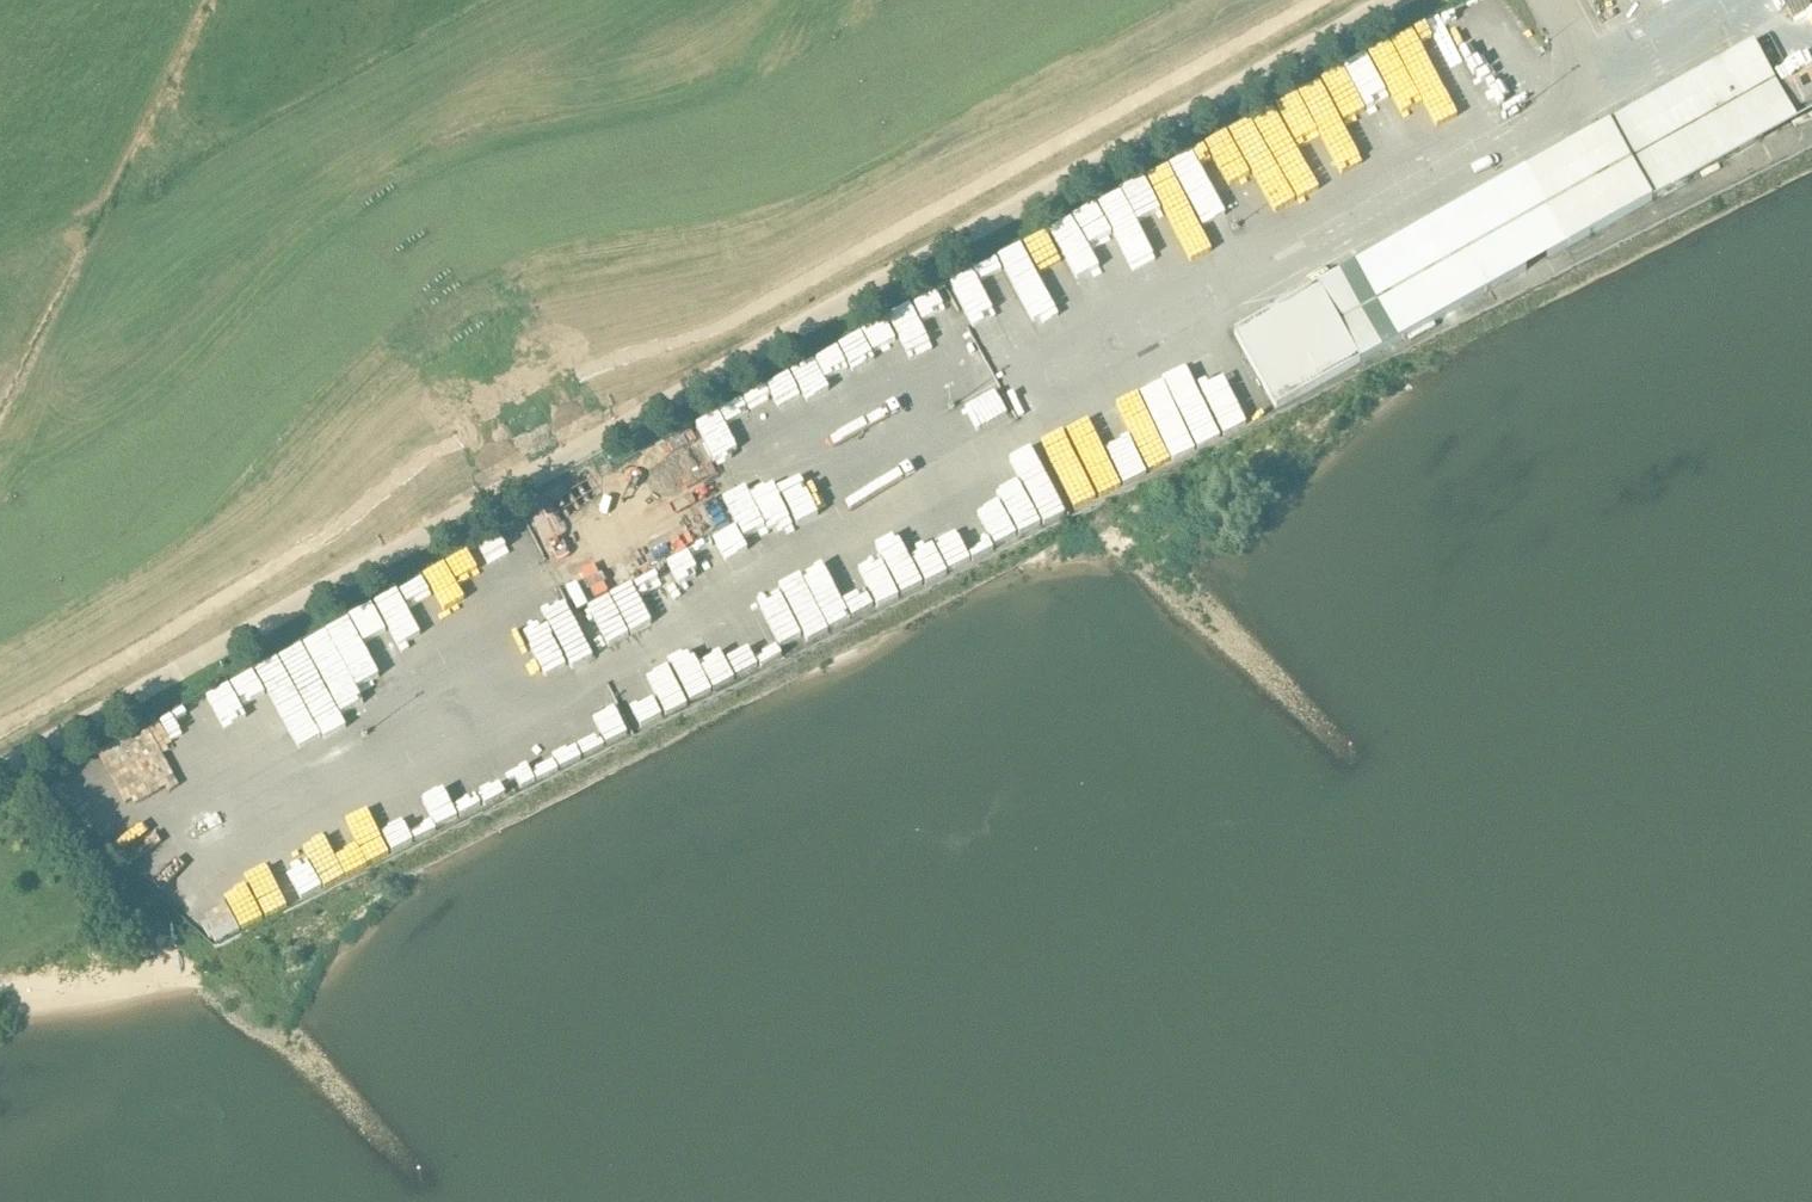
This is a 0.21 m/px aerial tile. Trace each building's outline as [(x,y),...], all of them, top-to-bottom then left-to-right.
[(1419,28),(1396,40),(1408,65),(1432,53),(1419,28)] [(1611,125),(1526,173),(1569,249),(1654,201),(1763,142),(1720,65),(1611,125)] [(1325,87),(1133,180),(1175,265),(1201,253),(1189,229),(1215,216),(1211,206),(1329,148),(1309,108),(1330,98),(1325,87)] [(1147,285),(1130,247),(1153,237),(1132,190),(1083,211),(1121,296),(1147,285)] [(1069,325),(1045,276),(1065,266),(1050,234),(952,281),(991,362),(1069,325)] [(1360,366),(1318,288),(1235,334),(1251,362),(1279,411),(1360,366)] [(901,346),(891,323),(842,344),(853,367),(901,346)] [(817,362),(793,371),(808,409),(832,399),(817,362)] [(778,410),(801,398),(789,373),(765,385),(778,410)] [(763,387),(741,401),(751,417),(773,403),(763,387)] [(746,413),(277,642),(302,695),(353,670),(337,638),(362,626),(374,650),(397,638),(387,616),(412,604),(421,622),(456,605),(497,597),(491,564),(514,553),(523,572),(546,561),(536,540),(568,534),(571,541),(594,529),(580,503),(632,478),(644,504),(665,493),(661,468),(685,464),(690,474),(738,451),(730,435),(752,424),(746,413)] [(1073,507),(1121,484),(1094,429),(1046,453),(1073,507)] [(791,461),(746,484),(779,549),(802,537),(798,529),(820,518),(791,461)] [(1063,514),(1048,486),(1025,499),(1010,470),(989,481),(1018,537),(1063,514)] [(724,500),(651,534),(674,582),(724,559),(715,539),(737,529),(724,500)] [(970,540),(974,551),(1016,538),(1012,527),(970,540)] [(899,597),(946,577),(933,546),(886,566),(899,597)] [(613,619),(647,607),(650,618),(672,610),(657,567),(601,587),(613,619)] [(808,586),(830,633),(876,611),(859,574),(832,587),(827,577),(808,586)] [(511,672),(537,661),(525,632),(549,622),(570,671),(621,649),(589,576),(488,620),(511,672)] [(690,649),(712,693),(808,644),(786,602),(764,614),(769,623),(718,649),(712,637),(690,649)] [(663,718),(687,708),(671,671),(647,681),(663,718)] [(243,681),(148,725),(155,741),(187,726),(218,792),(261,772),(228,701),(248,692),(243,681)] [(634,740),(622,713),(588,728),(579,707),(556,718),(560,727),(537,736),(547,759),(516,773),(511,760),(495,767),(508,796),(634,740)] [(438,834),(486,811),(465,768),(417,790),(438,834)] [(216,944),(413,847),(397,814),(374,825),(371,818),(323,841),(317,829),(280,847),(290,867),(200,911),(216,944)]
